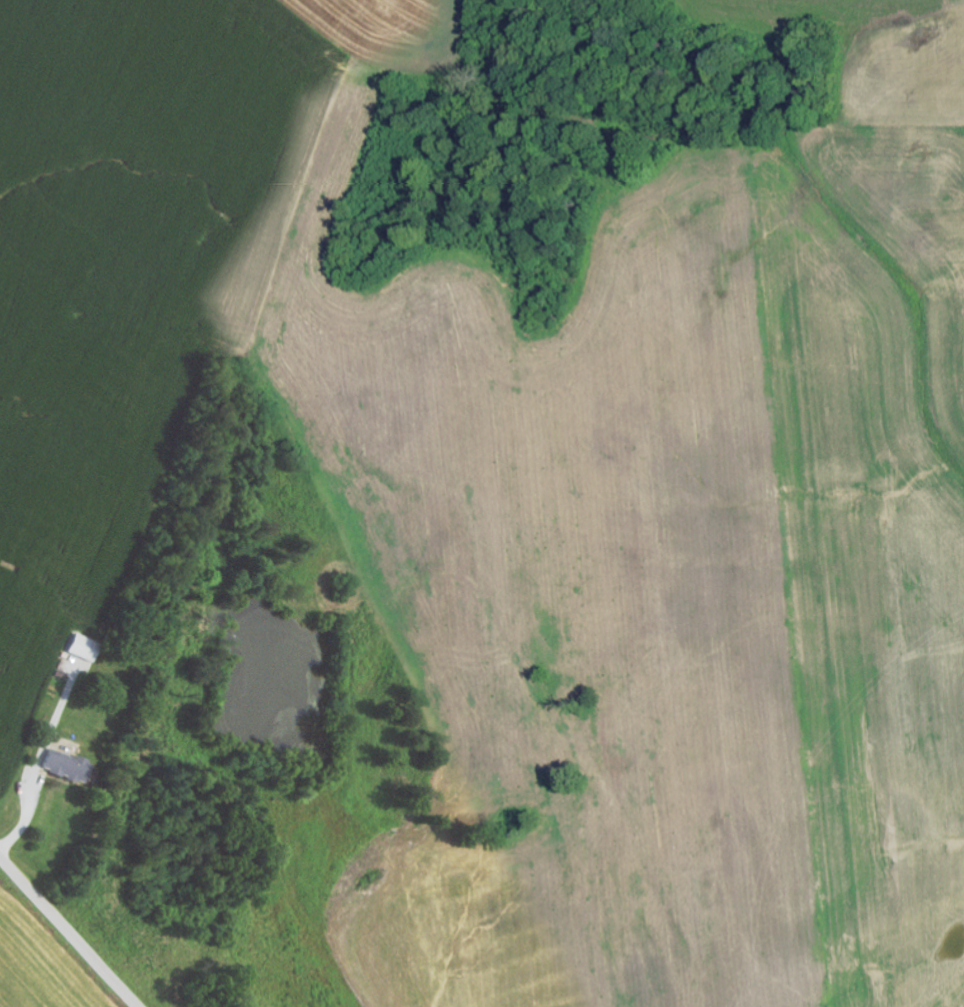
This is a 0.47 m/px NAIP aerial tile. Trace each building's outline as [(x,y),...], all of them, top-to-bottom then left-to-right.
[(89,660),(93,641),(70,635),(65,655),(89,660)] [(40,770),(79,785),(88,765),(49,749),(40,770)]
